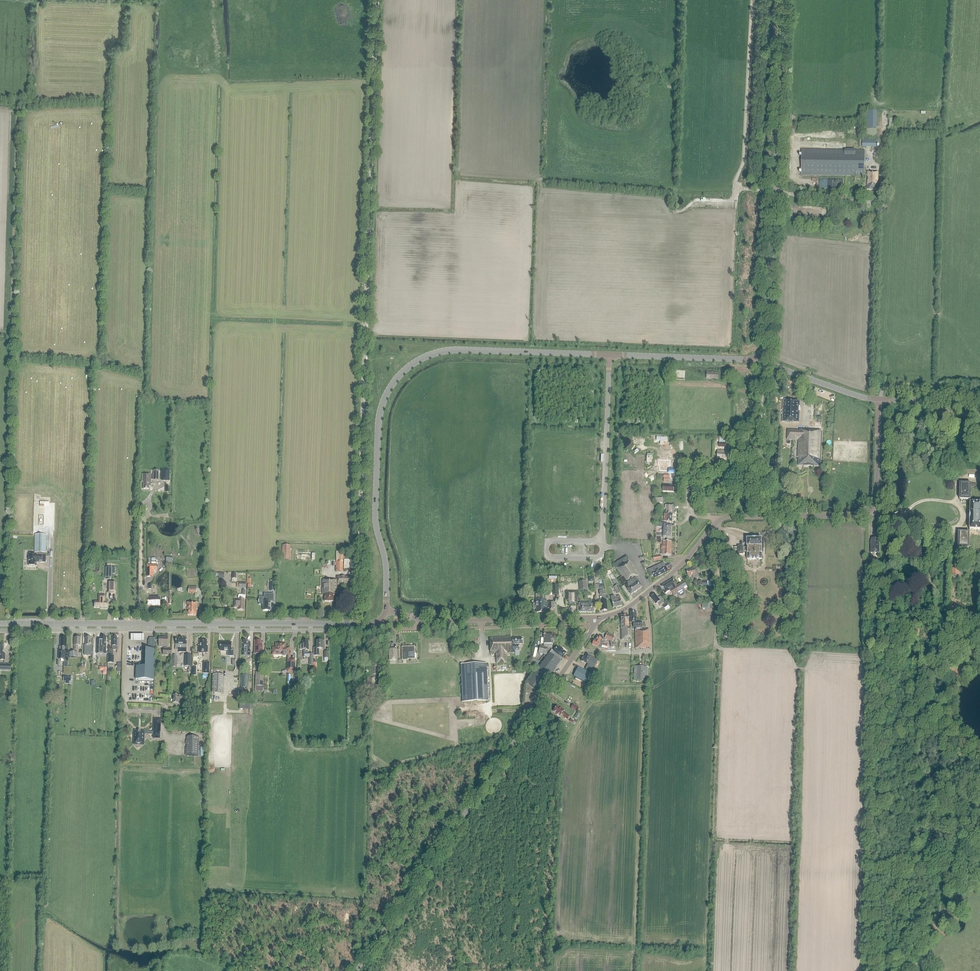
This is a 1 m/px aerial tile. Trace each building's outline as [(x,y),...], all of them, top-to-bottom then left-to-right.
[(880,111),(867,111),(867,129),(880,129),(880,111)] [(876,139),(862,139),(862,147),(876,147),(876,139)] [(801,175),(864,176),(865,150),(802,150),(801,175)] [(866,172),(866,190),(878,190),(878,172),(866,172)] [(782,422),(799,423),(800,401),(783,400),(782,422)] [(822,425),(819,425),(819,420),(813,420),(813,427),(822,428),(822,425)] [(820,466),(822,431),(799,430),(787,430),(787,439),(798,440),(797,457),(798,457),(798,465),(803,466),(814,467),(814,466),(820,466)] [(717,458),(729,459),(730,454),(728,454),(728,451),(718,450),(717,458)] [(143,482),(143,489),(149,489),(149,486),(151,486),(151,479),(153,479),(153,480),(158,480),(159,470),(154,470),(153,475),(151,475),(151,474),(142,474),(142,482),(143,482)] [(971,484),(960,483),(960,500),(970,500),(971,484)] [(674,484),(663,484),(663,491),(674,492),(674,484)] [(970,503),(969,530),(979,530),(979,503),(970,503)] [(666,522),(672,522),(672,514),(673,514),(673,505),(667,504),(667,505),(665,505),(665,508),(666,508),(666,514),(664,514),(664,521),(666,521),(666,522)] [(667,537),(671,537),(672,526),(667,526),(667,523),(665,523),(662,523),(662,526),(664,526),(663,527),(663,530),(664,530),(664,531),(663,531),(663,533),(664,533),(664,534),(663,534),(663,538),(667,538),(667,537)] [(969,549),(969,533),(959,532),(958,548),(969,549)] [(45,562),(46,535),(35,535),(35,553),(36,553),(36,555),(28,555),(28,566),(36,566),(36,562),(45,562)] [(745,551),(747,551),(747,559),(762,559),(762,540),(762,539),(761,539),(756,539),(753,539),(748,539),(747,539),(747,540),(747,547),(743,547),(743,546),(740,546),(738,546),(738,547),(734,547),(734,548),(734,551),(738,551),(738,554),(743,554),(743,553),(745,553),(745,551)] [(879,553),(879,541),(878,541),(878,539),(872,539),(872,541),(871,541),(871,553),(879,553)] [(663,550),(662,555),(670,555),(671,541),(663,541),(663,545),(661,545),(661,549),(663,550)] [(311,557),(311,553),(295,552),(294,560),(306,561),(306,557),(311,557)] [(629,561),(628,559),(626,556),(613,564),(617,570),(620,575),(621,577),(617,580),(622,587),(624,586),(627,589),(631,595),(642,588),(635,578),(639,575),(629,561)] [(651,577),(654,575),(655,578),(668,571),(664,562),(647,570),(651,577)] [(151,577),(153,575),(153,571),(157,571),(157,565),(147,565),(147,577),(151,577)] [(697,578),(696,574),(698,574),(697,567),(692,568),(693,569),(687,570),(688,576),(692,575),(693,578),(697,578)] [(336,577),(336,580),(322,580),(322,595),(324,595),(324,602),(334,602),(334,595),(337,595),(336,584),(353,584),(353,577),(336,577)] [(674,596),(677,594),(678,596),(680,597),(681,597),(683,596),(684,595),(685,593),(685,592),(684,590),(688,588),(684,582),(677,586),(673,579),(670,581),(661,586),(664,591),(665,593),(670,590),(674,596)] [(587,590),(586,581),(578,582),(579,591),(587,590)] [(238,610),(244,610),(244,599),(245,599),(245,590),(242,590),(242,593),(242,595),(239,595),(239,596),(238,596),(238,599),(238,600),(234,600),(234,608),(238,608),(238,610)] [(569,603),(577,603),(577,591),(565,592),(565,601),(568,600),(569,603)] [(263,605),(263,611),(270,611),(270,601),(273,601),(274,594),(264,594),(264,597),(259,597),(258,600),(258,603),(258,605),(263,605)] [(545,600),(545,594),(538,595),(538,600),(536,600),(536,604),(533,604),(533,609),(536,609),(537,613),(545,612),(545,607),(546,606),(546,601),(546,600),(545,600)] [(604,594),(602,595),(602,601),(599,601),(599,605),(601,605),(601,611),(607,610),(606,599),(605,594),(604,594)] [(656,605),(657,603),(660,606),(665,602),(660,596),(658,598),(655,594),(651,598),(656,605)] [(620,596),(614,597),(614,595),(610,596),(611,598),(613,607),(622,605),(620,596)] [(94,607),(101,607),(101,608),(108,608),(108,601),(104,601),(104,596),(99,596),(99,602),(94,601),(94,607)] [(187,610),(187,615),(196,615),(196,610),(197,610),(197,603),(187,602),(186,610),(187,610)] [(589,603),(588,603),(580,603),(578,604),(578,606),(580,607),(580,612),(587,612),(587,607),(589,607),(589,603)] [(636,611),(630,611),(630,622),(633,622),(633,627),(635,627),(635,648),(649,648),(649,630),(642,630),(642,622),(636,622),(636,611)] [(621,616),(621,640),(631,639),(630,628),(630,626),(629,626),(628,615),(621,616)] [(552,634),(545,634),(544,635),(543,646),(540,645),(538,653),(546,655),(549,646),(552,646),(552,644),(552,634)] [(606,639),(610,641),(610,644),(615,644),(614,637),(607,634),(605,638),(606,638),(606,639)] [(117,646),(117,640),(117,637),(112,637),(112,649),(108,649),(108,656),(113,656),(113,650),(115,650),(117,650),(117,646)] [(167,647),(168,638),(167,638),(167,637),(163,637),(163,638),(159,637),(158,646),(163,647),(163,649),(163,655),(171,655),(171,649),(167,649),(167,647)] [(511,638),(511,637),(490,638),(490,653),(496,653),(496,663),(498,663),(506,663),(505,653),(515,652),(515,651),(519,650),(519,644),(522,644),(522,638),(511,638)] [(592,644),(597,647),(597,646),(607,649),(608,645),(603,644),(605,639),(603,638),(602,639),(597,637),(595,641),(594,640),(592,644)] [(66,642),(66,638),(61,638),(61,643),(60,643),(60,647),(60,650),(59,650),(59,659),(64,659),(64,667),(68,667),(68,647),(66,647),(66,642)] [(148,640),(148,646),(147,646),(147,649),(146,649),(145,667),(136,666),(135,679),(153,680),(154,667),(155,648),(154,648),(155,638),(149,638),(148,640)] [(179,652),(186,652),(186,648),(186,644),(187,638),(182,638),(180,638),(176,638),(175,644),(175,647),(175,650),(179,650),(179,652)] [(198,653),(207,653),(208,645),(206,645),(207,640),(199,640),(199,645),(198,645),(198,653)] [(246,641),(242,641),(241,649),(245,650),(245,656),(250,656),(250,650),(250,642),(246,642),(246,641)] [(254,641),(254,654),(262,654),(262,645),(260,645),(260,641),(254,641)] [(309,657),(309,660),(309,665),(313,665),(313,654),(307,654),(307,650),(308,650),(308,645),(308,641),(303,641),(303,645),(300,645),(300,649),(303,649),(303,657),(309,657)] [(313,648),(313,655),(319,655),(319,649),(323,649),(323,641),(316,641),(316,648),(313,648)] [(231,649),(231,642),(220,642),(220,651),(228,651),(227,656),(234,656),(234,649),(231,649)] [(285,644),(281,644),(276,644),(276,648),(273,648),(273,654),(282,654),(282,655),(283,656),(284,656),(285,656),(286,655),(288,655),(289,648),(285,648),(285,644)] [(527,683),(537,690),(549,673),(551,674),(562,658),(566,653),(563,650),(561,648),(560,649),(557,646),(553,651),(552,650),(540,666),(527,683)] [(414,658),(414,647),(402,647),(402,660),(407,659),(407,658),(414,658)] [(583,657),(581,661),(583,662),(588,665),(590,665),(589,666),(593,668),(595,664),(596,665),(598,660),(586,654),(584,658),(583,657)] [(369,678),(367,678),(367,683),(366,683),(366,688),(369,688),(369,692),(374,692),(374,683),(375,683),(375,678),(375,677),(376,677),(376,675),(377,675),(377,667),(380,667),(380,660),(371,660),(372,675),(371,675),(370,676),(369,678)] [(488,701),(486,663),(460,664),(462,702),(488,701)] [(647,667),(637,666),(636,681),(646,681),(647,667)] [(578,667),(573,676),(588,684),(593,675),(578,667)] [(256,672),(255,686),(263,686),(264,672),(256,672)] [(221,674),(212,674),(212,692),(221,693),(221,674)] [(173,703),(178,703),(178,701),(183,701),(184,695),(178,695),(173,695),(173,703)] [(557,706),(553,711),(560,716),(561,715),(567,720),(570,716),(563,711),(564,710),(560,707),(560,708),(557,706)] [(161,719),(154,719),(153,732),(134,731),(134,739),(133,744),(138,744),(139,744),(144,744),(144,737),(144,734),(144,733),(146,733),(146,734),(149,734),(149,733),(155,734),(155,738),(160,738),(161,719)] [(187,737),(186,756),(198,756),(199,737),(187,737)]
